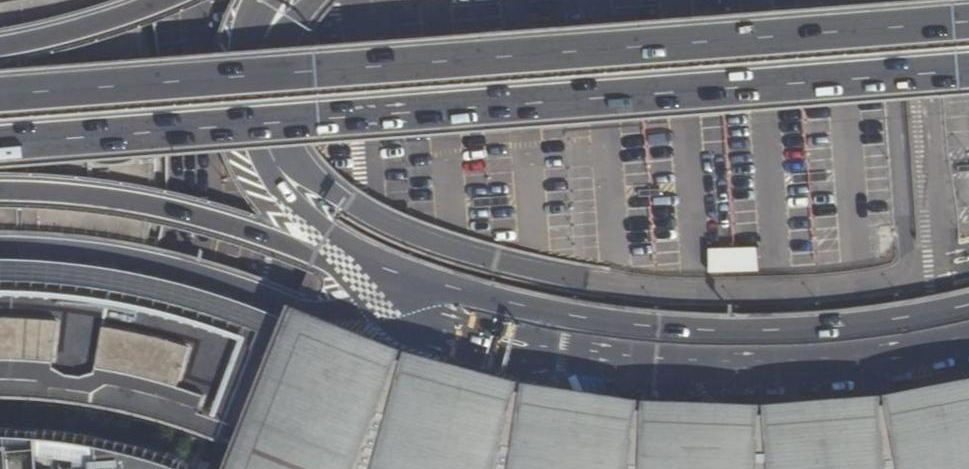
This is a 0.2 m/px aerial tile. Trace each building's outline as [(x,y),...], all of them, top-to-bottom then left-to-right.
[(25,391),(73,395),(140,409),(230,438),(276,326),(249,317),(193,301),(99,284),(0,275),(0,391),(25,391)] [(871,406),(753,411),(629,406),(510,392),(393,356),(282,313),(276,326),(230,438),(217,468),(968,468),(968,387),(871,406)] [(193,464),(110,442),(74,435),(12,431),(0,431),(0,468),(191,468),(193,464)]
